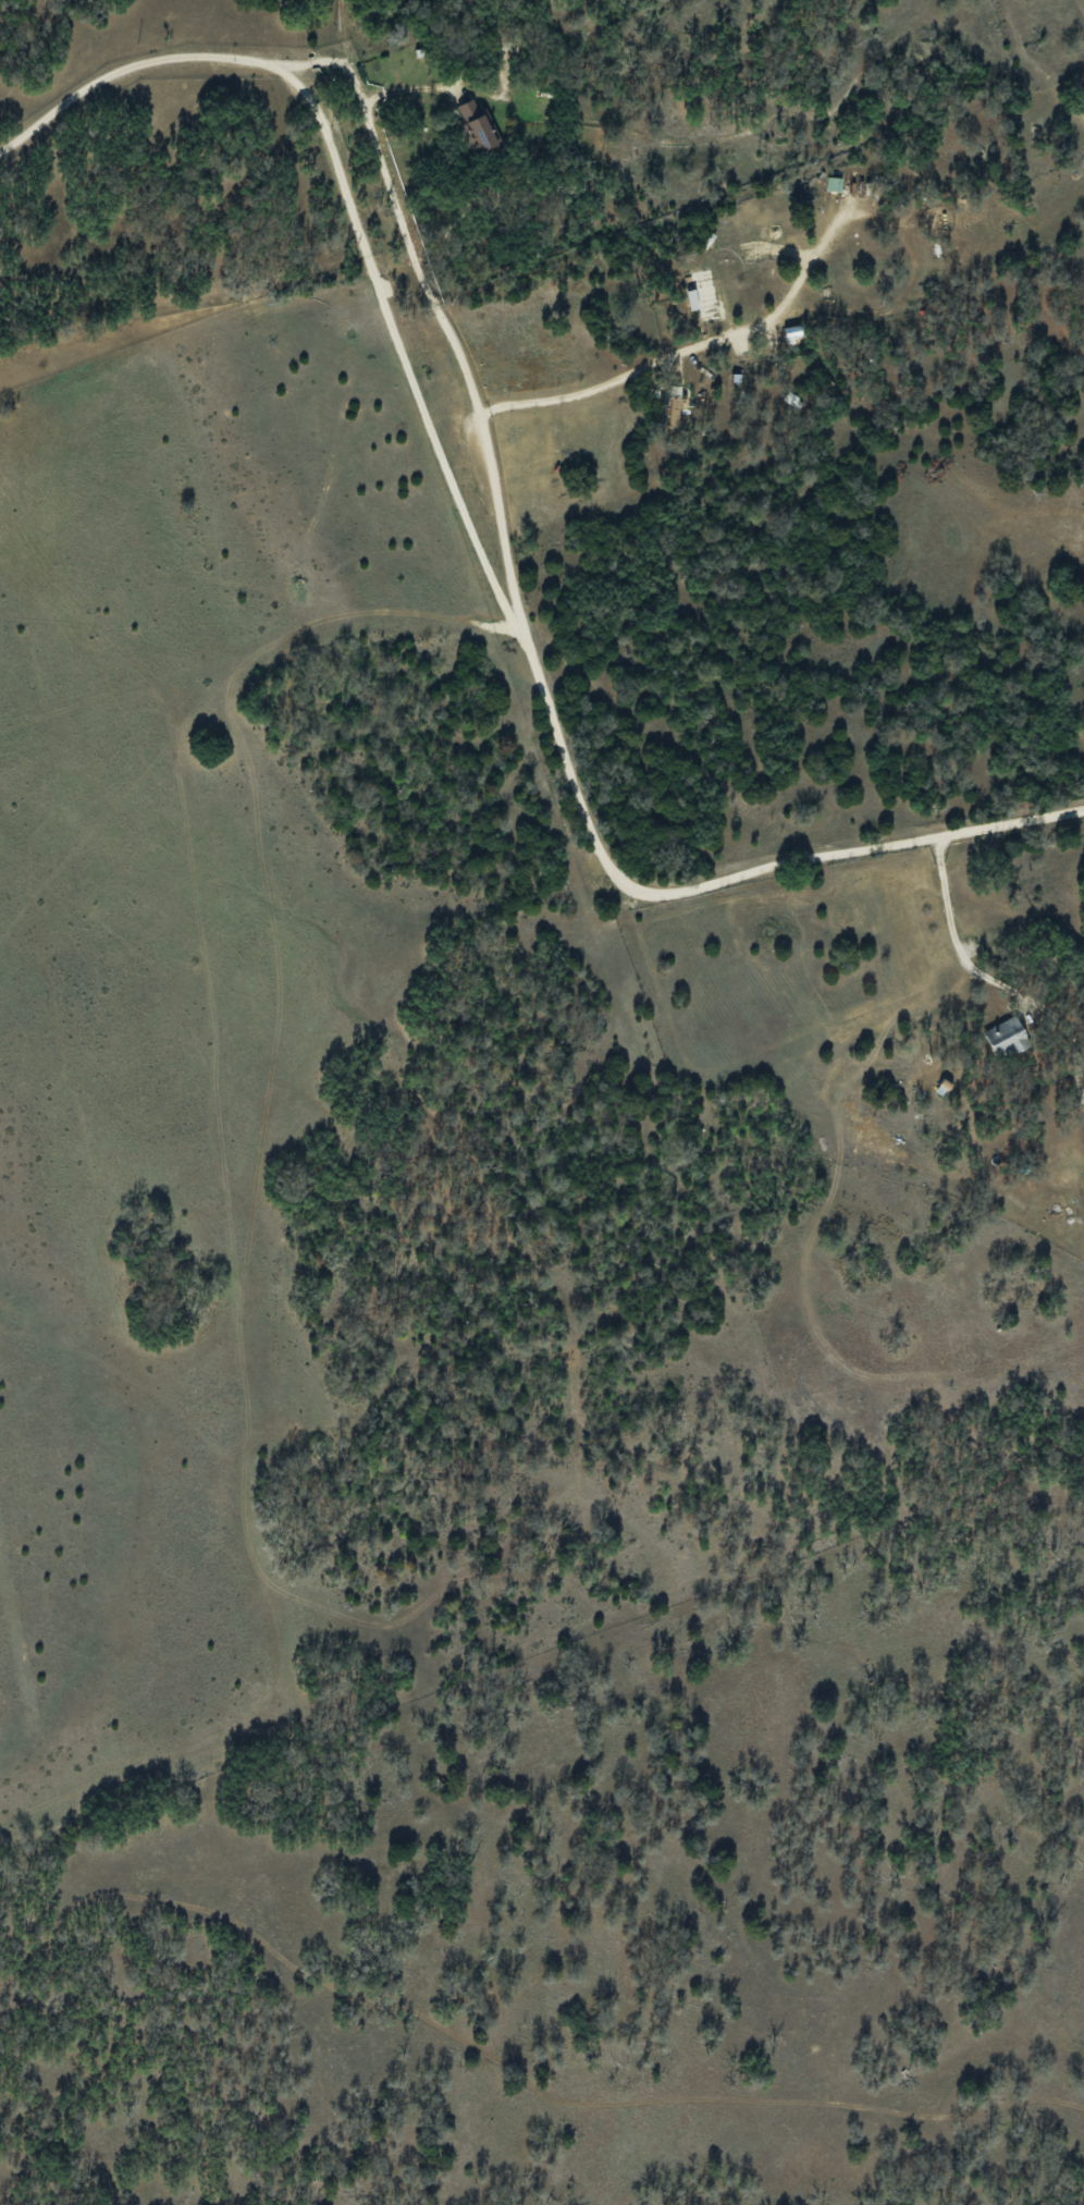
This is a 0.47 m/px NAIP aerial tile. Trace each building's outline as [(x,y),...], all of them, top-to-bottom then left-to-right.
[(856,172),(847,171),(844,192),(854,193),(856,172)]
